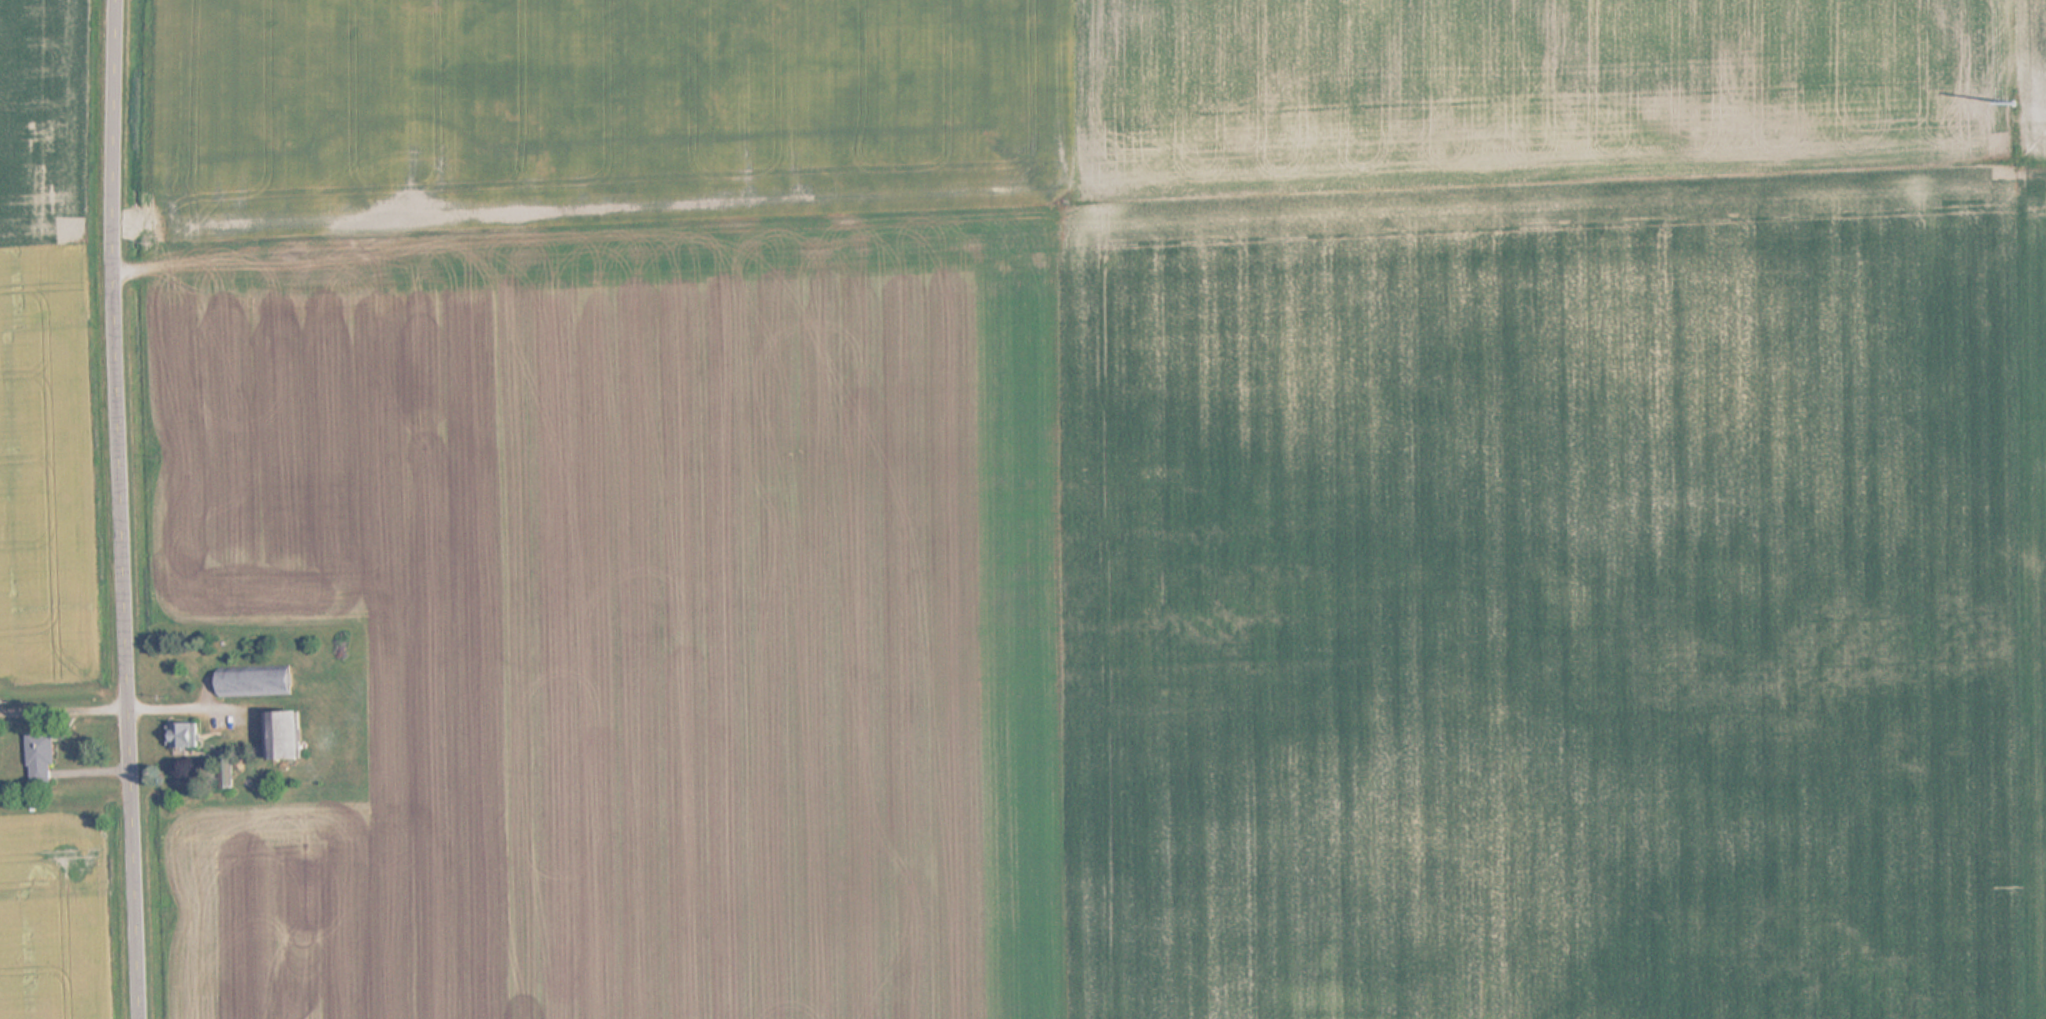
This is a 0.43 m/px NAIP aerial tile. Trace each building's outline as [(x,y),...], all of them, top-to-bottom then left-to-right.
[(220,672),(220,697),(296,695),(296,671),(220,672)] [(307,712),(274,713),(275,761),(308,760),(307,712)] [(203,723),(170,723),(170,748),(203,748),(203,723)] [(58,783),(57,734),(31,734),(33,784),(58,783)]
